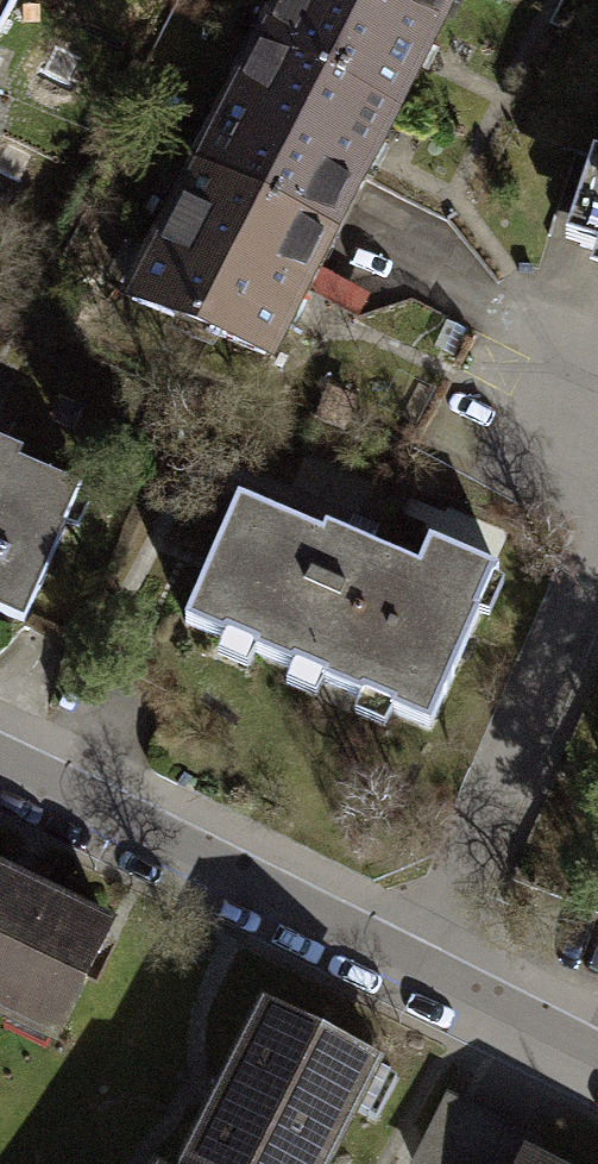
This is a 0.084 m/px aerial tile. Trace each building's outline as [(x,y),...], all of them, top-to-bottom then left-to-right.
[(11,0),(0,0),(0,21),(11,0)] [(264,37),(389,102),(443,0),(283,0),(264,37)] [(322,229),(389,102),(264,37),(197,164),(322,229)] [(257,357),(322,229),(197,164),(129,300),(257,357)] [(21,620),(78,486),(0,453),(0,612),(21,620)] [(231,503),(180,619),(421,724),(489,568),(428,541),(416,569),(319,526),(314,540),(231,503)] [(56,1030),(106,924),(19,883),(0,874),(0,1004),(56,1030)] [(185,1163),(320,1163),(371,1065),(260,1007),(219,1093),(185,1163)] [(413,1163),(520,1163),(521,1163),(531,1142),(444,1099),(412,1163),(413,1163)]
